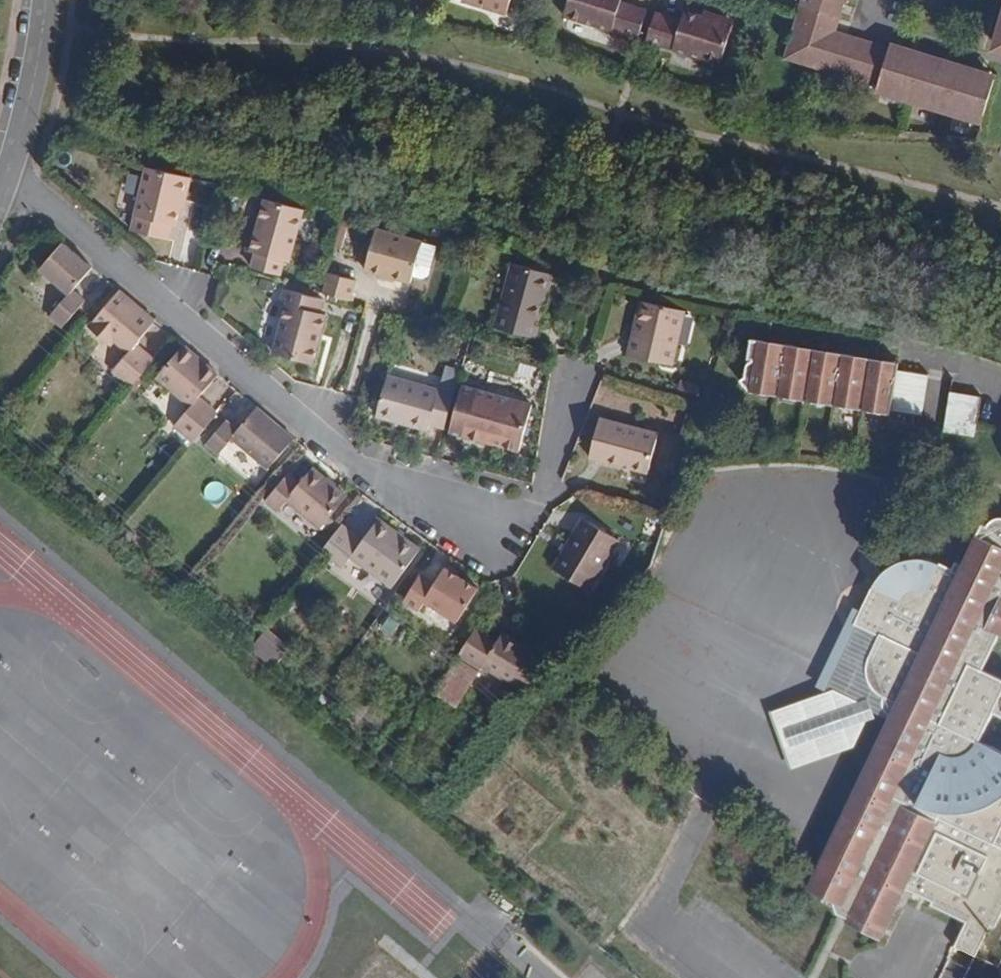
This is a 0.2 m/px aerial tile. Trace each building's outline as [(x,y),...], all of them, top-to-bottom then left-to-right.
[(461,1),(507,15),(512,0),(462,0),(461,1)] [(647,9),(621,1),(622,0),(568,0),(563,17),(638,40),(647,9)] [(842,0),(804,0),(785,58),(821,68),(823,66),(832,31),(842,0)] [(683,20),(655,11),(646,41),(722,64),(735,26),(703,16),(684,13),(683,20)] [(703,16),(735,26),(736,21),(703,11),(703,16)] [(847,35),(832,31),(823,66),(837,71),(847,35)] [(993,79),(847,35),(837,71),(876,83),(886,85),(884,96),(900,101),(903,90),(921,95),(918,107),(934,111),(938,101),(957,107),(953,117),(967,121),(971,110),(982,116),(993,79)] [(873,93),(884,96),(886,85),(876,83),(873,93)] [(903,90),(900,101),(918,107),(921,95),(903,90)] [(938,101),(934,111),(953,117),(957,107),(938,101)] [(980,125),(982,116),(971,110),(967,121),(980,125)] [(176,204),(183,177),(147,169),(134,231),(167,240),(171,227),(176,229),(182,208),(176,204)] [(183,208),(190,179),(183,177),(176,204),(182,208),(183,208)] [(255,254),(252,267),(282,273),(285,260),(290,262),(302,209),(264,200),(250,251),(255,254)] [(376,228),(365,271),(366,272),(411,283),(413,274),(422,240),(376,228)] [(437,244),(422,240),(413,274),(424,277),(430,274),(437,244)] [(73,291),(93,268),(63,243),(39,269),(68,293),(49,315),(64,327),(85,302),(73,291)] [(513,263),(495,326),(535,337),(550,273),(513,263)] [(356,280),(328,272),(322,293),(350,300),(356,280)] [(323,300),(285,290),(281,304),(286,306),(273,353),(313,364),(327,314),(321,312),(323,300)] [(155,322),(120,291),(89,326),(104,340),(109,333),(115,341),(128,352),(114,369),(132,387),(155,360),(138,343),(155,322)] [(634,335),(630,355),(631,355),(673,365),(685,310),(641,302),(638,321),(639,323),(639,332),(634,335)] [(109,333),(104,340),(110,346),(115,341),(109,333)] [(891,414),(893,410),(898,371),(900,363),(750,338),(740,378),(750,392),(891,414)] [(218,375),(184,346),(159,375),(193,404),(175,425),(194,442),(217,414),(199,397),(218,375)] [(898,371),(893,410),(922,414),(927,376),(898,371)] [(430,426),(444,430),(454,395),(388,376),(377,416),(428,431),(430,426)] [(463,385),(451,431),(519,450),(532,404),(463,385)] [(950,392),(945,432),(975,436),(981,398),(950,392)] [(268,468),(293,439),(256,407),(236,430),(227,421),(206,443),(217,452),(231,437),(268,468)] [(655,441),(599,418),(584,456),(640,478),(655,441)] [(256,483),(267,469),(228,440),(218,454),(256,483)] [(347,497),(313,468),(300,484),(288,474),(265,501),(278,511),(286,500),(321,528),(347,497)] [(995,518),(989,522),(986,525),(982,524),(957,574),(954,570),(943,563),(936,560),(926,557),(915,557),(906,558),(895,561),(890,565),(882,571),(874,581),(853,625),(880,636),(878,643),(894,653),(899,645),(919,654),(891,712),(874,747),(809,885),(811,891),(842,905),(838,913),(847,918),(846,922),(879,937),(882,937),(905,889),(932,900),(931,906),(966,922),(955,946),(977,956),(992,926),(996,926),(1000,913),(1000,518),(995,518)] [(363,539),(342,524),(317,556),(340,572),(351,558),(392,587),(420,549),(378,519),(363,539)] [(619,541),(583,519),(552,569),(589,591),(619,541)] [(420,574),(403,601),(418,611),(425,602),(456,623),(478,589),(444,568),(435,582),(420,574)] [(478,625),(460,653),(481,666),(486,662),(526,688),(548,654),(534,646),(518,636),(504,628),(497,636),(478,625)] [(840,690),(891,712),(919,654),(899,645),(894,653),(878,643),(880,636),(853,625),(826,683),(840,690)] [(522,633),(518,636),(534,646),(536,641),(522,633)] [(434,691),(457,705),(479,669),(457,655),(434,691)] [(789,775),(874,747),(891,712),(840,690),(770,716),(789,775)]
